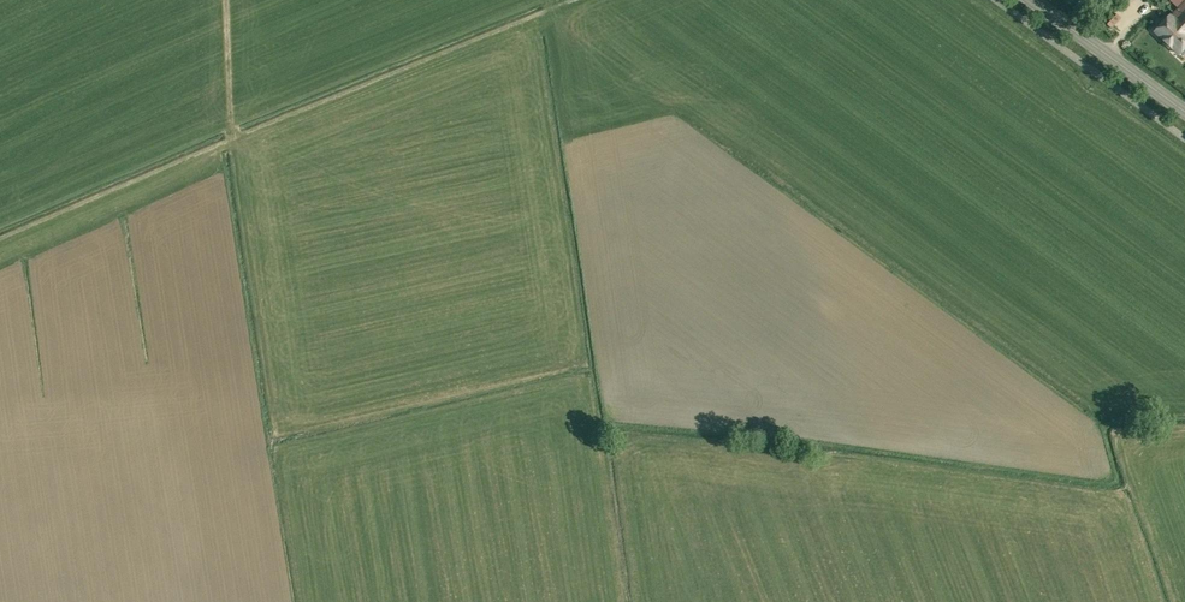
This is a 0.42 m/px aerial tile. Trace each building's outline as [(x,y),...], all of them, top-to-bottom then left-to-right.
[(1173,13),(1155,32),(1163,39),(1161,42),(1168,48),(1170,46),(1179,54),(1184,47),(1184,1),(1173,13)]
